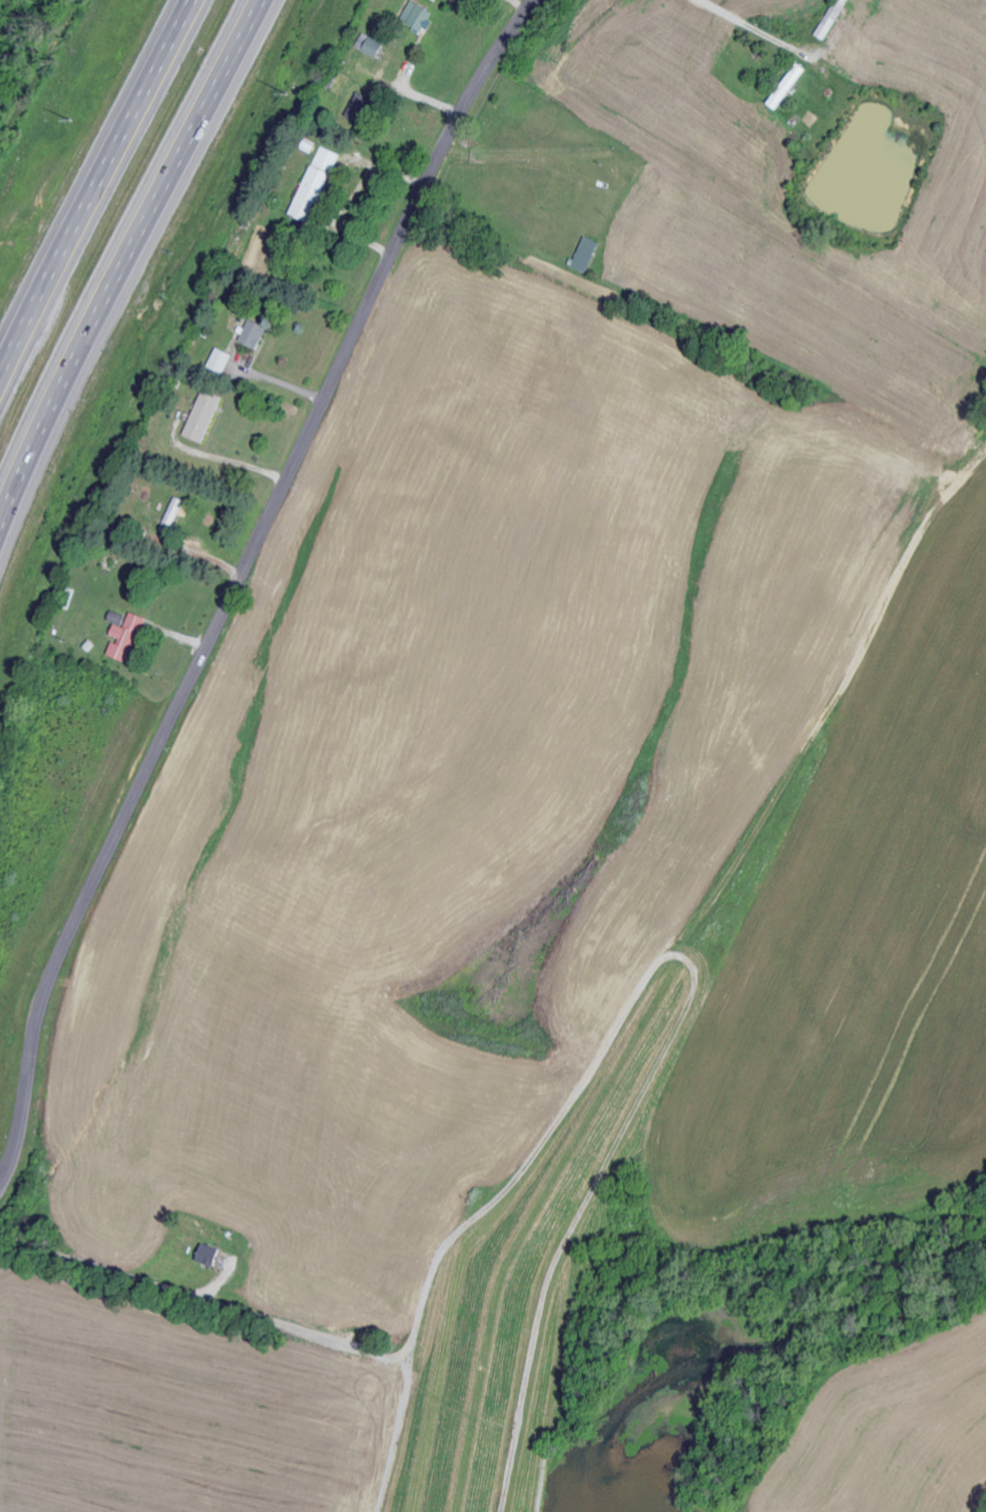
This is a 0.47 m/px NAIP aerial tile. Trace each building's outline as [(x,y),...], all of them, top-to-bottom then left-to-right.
[(427,30),(436,11),(412,0),(410,0),(401,18),(427,30)] [(817,34),(827,40),(850,0),(836,0),(817,34)] [(355,46),(380,57),(386,42),(362,31),(355,46)] [(294,213),(313,221),(340,154),(321,146),(294,213)] [(243,343),(263,348),(269,324),(249,318),(243,343)] [(225,373),(235,354),(219,346),(209,366),(225,373)] [(189,436),(210,442),(222,395),(200,389),(189,436)] [(161,529),(171,533),(186,499),(176,495),(161,529)] [(109,655),(133,662),(148,617),(131,612),(126,627),(114,624),(110,636),(114,637),(109,655)] [(197,1259),(217,1267),(223,1250),(203,1242),(197,1259)]
